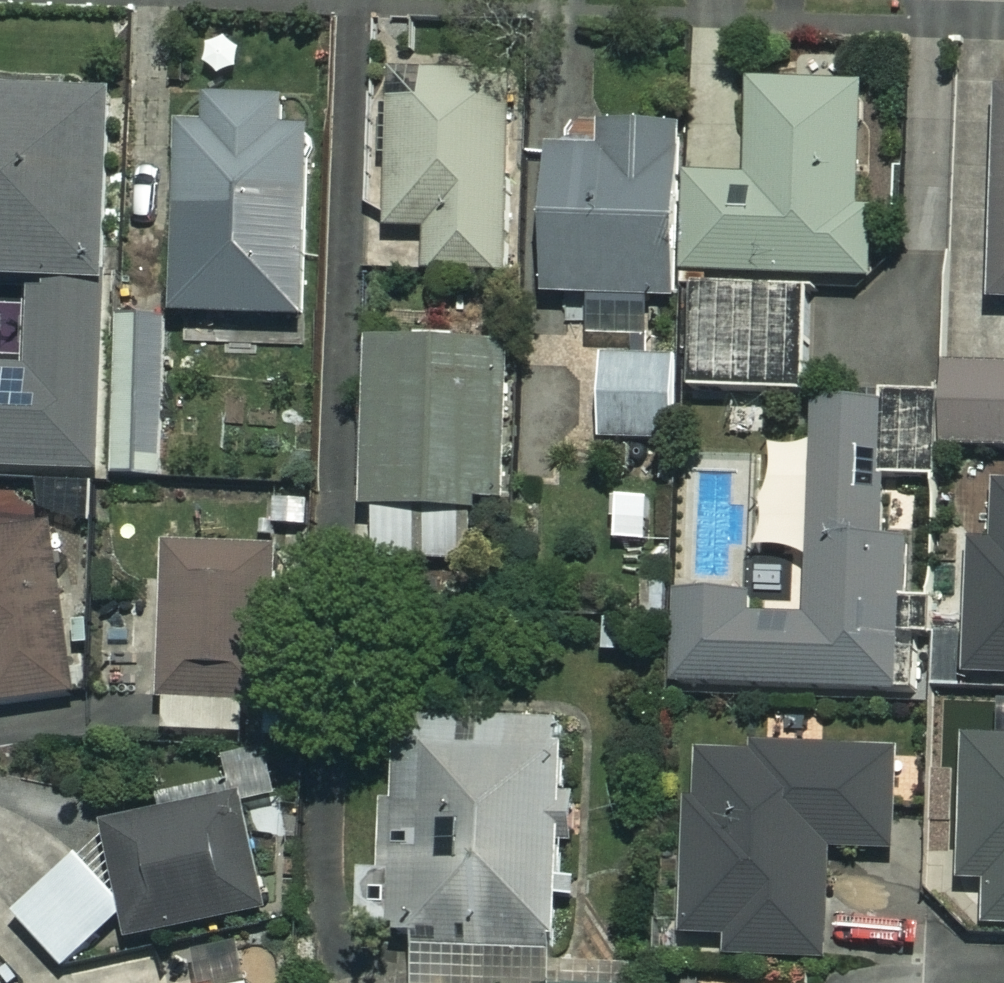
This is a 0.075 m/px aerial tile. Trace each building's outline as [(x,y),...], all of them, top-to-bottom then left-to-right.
[(516,76),(422,75),(422,106),(389,106),(388,228),(427,229),(427,274),(514,275),(516,76)] [(682,179),(679,274),(869,279),(872,154),(860,154),(862,89),(751,86),(748,181),(682,179)] [(104,286),(109,97),(0,94),(0,283),(28,284),(104,286)] [(281,104),(208,103),(208,128),(178,128),(174,319),(307,322),(311,135),(280,134),(281,104)] [(995,104),(989,306),(1003,306),(1003,105),(995,104)] [(679,274),(682,179),(683,134),(600,132),(600,157),(547,156),(543,301),(678,304),(679,274)] [(28,284),(26,372),(0,371),(0,471),(100,473),(104,286),(28,284)] [(806,292),(695,291),(693,394),(805,396),(806,292)] [(504,349),(367,347),(364,513),(376,513),(376,562),(465,564),(466,510),(502,511),(504,349)] [(675,363),(599,363),(599,440),(675,440),(675,363)] [(945,369),(943,450),(1003,451),(1003,371),(945,369)] [(931,538),(937,390),(880,388),(879,405),(816,403),(806,623),(751,621),(752,600),(676,597),(673,686),(900,695),(906,537),(931,538)] [(805,562),(811,450),(764,447),(759,560),(805,562)] [(1001,488),(997,540),(969,538),(959,679),(1003,682),(1003,488),(1001,488)] [(50,524),(0,531),(0,707),(74,697),(50,524)] [(268,553),(162,553),(162,737),(245,737),(245,690),(269,690),(268,553)] [(394,720),(392,805),(383,805),(380,876),(360,875),(358,933),(415,935),(413,982),(554,982),(563,726),(394,720)] [(957,741),(964,893),(984,892),(986,931),(1003,930),(1003,738),(957,741)] [(688,752),(683,938),(723,940),(723,955),(822,958),(825,852),(888,854),(891,758),(688,752)] [(84,854),(11,920),(60,973),(118,921),(125,950),(268,918),(242,801),(99,832),(110,882),(84,854)]
